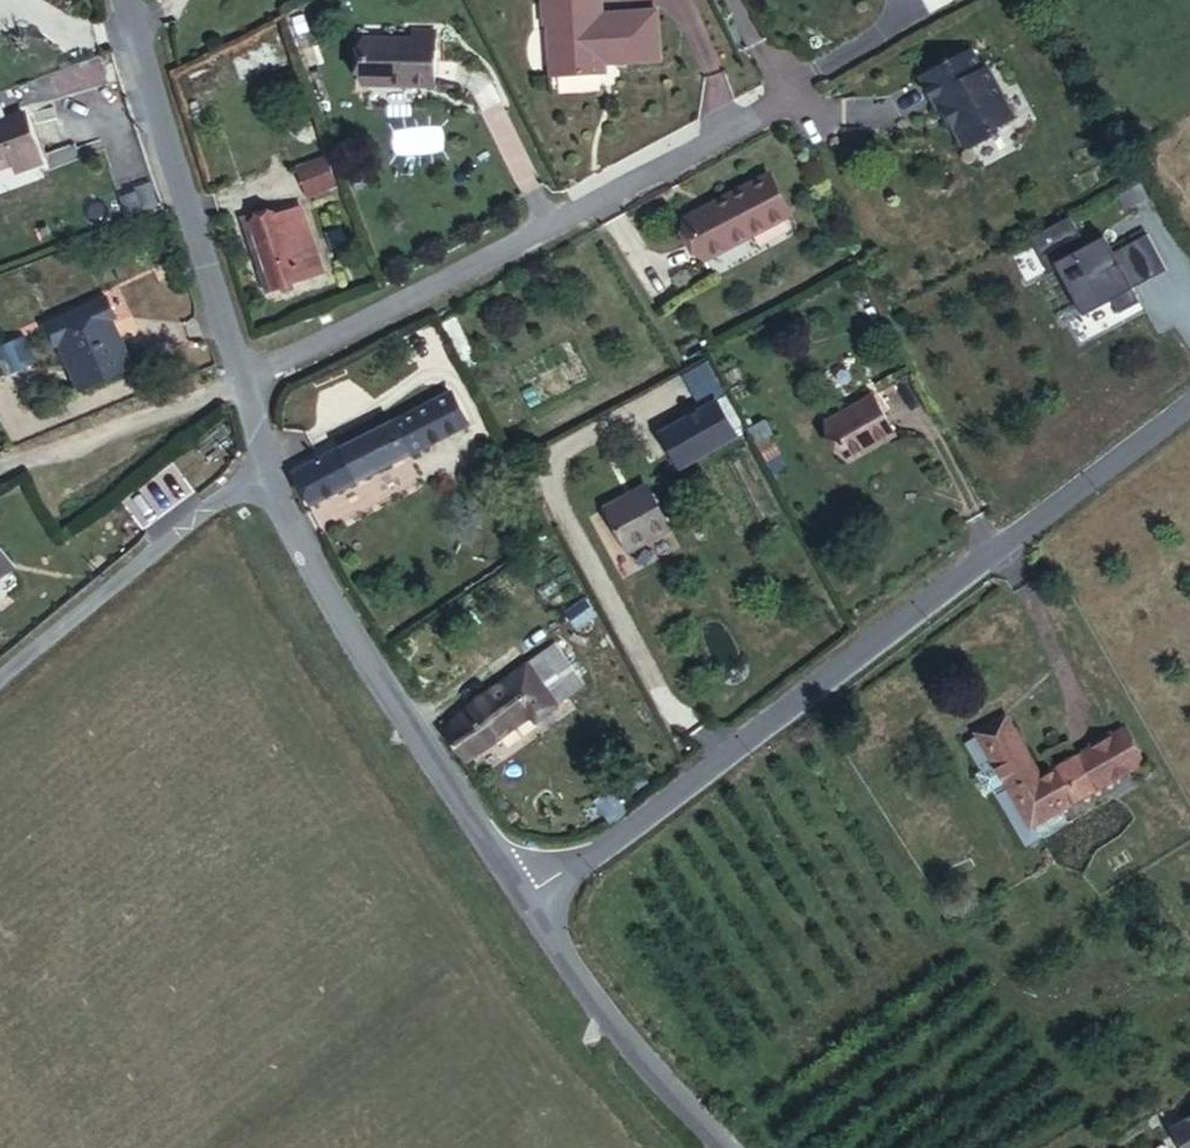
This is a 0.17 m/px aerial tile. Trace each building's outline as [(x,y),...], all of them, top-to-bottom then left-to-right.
[(543,25),(547,25),(550,76),(603,72),(602,57),(616,56),(616,62),(658,60),(655,11),(600,14),(599,0),(541,0),(543,25)] [(409,36),(436,38),(437,26),(409,26),(409,36)] [(435,80),(436,38),(409,36),(363,34),(361,77),(435,80)] [(269,60),(261,39),(215,62),(224,82),(269,60)] [(1014,109),(987,60),(981,62),(970,43),(919,72),(937,103),(942,100),(963,138),(971,140),(993,127),(995,119),(1014,109)] [(53,98),(105,85),(99,60),(47,73),(53,98)] [(13,166),(17,177),(42,166),(19,112),(0,122),(0,173),(13,166)] [(330,178),(317,147),(286,163),(300,192),(330,178)] [(791,211),(769,171),(685,217),(706,257),(791,211)] [(321,267),(294,206),(247,228),(265,265),(254,271),(262,293),(321,267)] [(1135,278),(1169,259),(1149,222),(1115,241),(1106,225),(1088,235),(1071,206),(1031,227),(1052,265),(1060,260),(1085,306),(1115,290),(1122,303),(1143,291),(1135,278)] [(81,249),(36,260),(42,287),(88,276),(81,249)] [(104,302),(37,330),(62,397),(122,372),(108,336),(117,334),(104,302)] [(460,313),(448,318),(469,358),(481,351),(460,313)] [(0,347),(0,356),(8,376),(40,363),(28,336),(0,347)] [(696,400),(724,389),(710,357),(683,369),(696,400)] [(900,434),(877,395),(829,421),(852,461),(900,434)] [(454,398),(299,475),(314,504),(469,425),(454,398)] [(719,404),(736,433),(743,429),(728,400),(719,404)] [(738,437),(736,433),(719,404),(670,432),(689,466),(738,437)] [(679,526),(656,483),(614,507),(639,550),(679,526)] [(8,568),(0,554),(0,573),(8,568)] [(585,593),(571,604),(582,618),(596,607),(585,593)] [(540,652),(522,668),(551,704),(570,691),(540,652)] [(522,668),(441,734),(462,761),(525,715),(532,723),(553,706),(551,704),(522,668)] [(1004,724),(976,741),(1028,830),(1056,815),(1034,777),(1004,724)] [(1034,777),(1056,815),(1143,768),(1123,729),(1034,777)] [(1028,830),(976,741),(962,748),(1021,853),(1064,829),(1056,815),(1028,830)] [(1177,1118),(1189,1142),(1189,1112),(1177,1118)]
